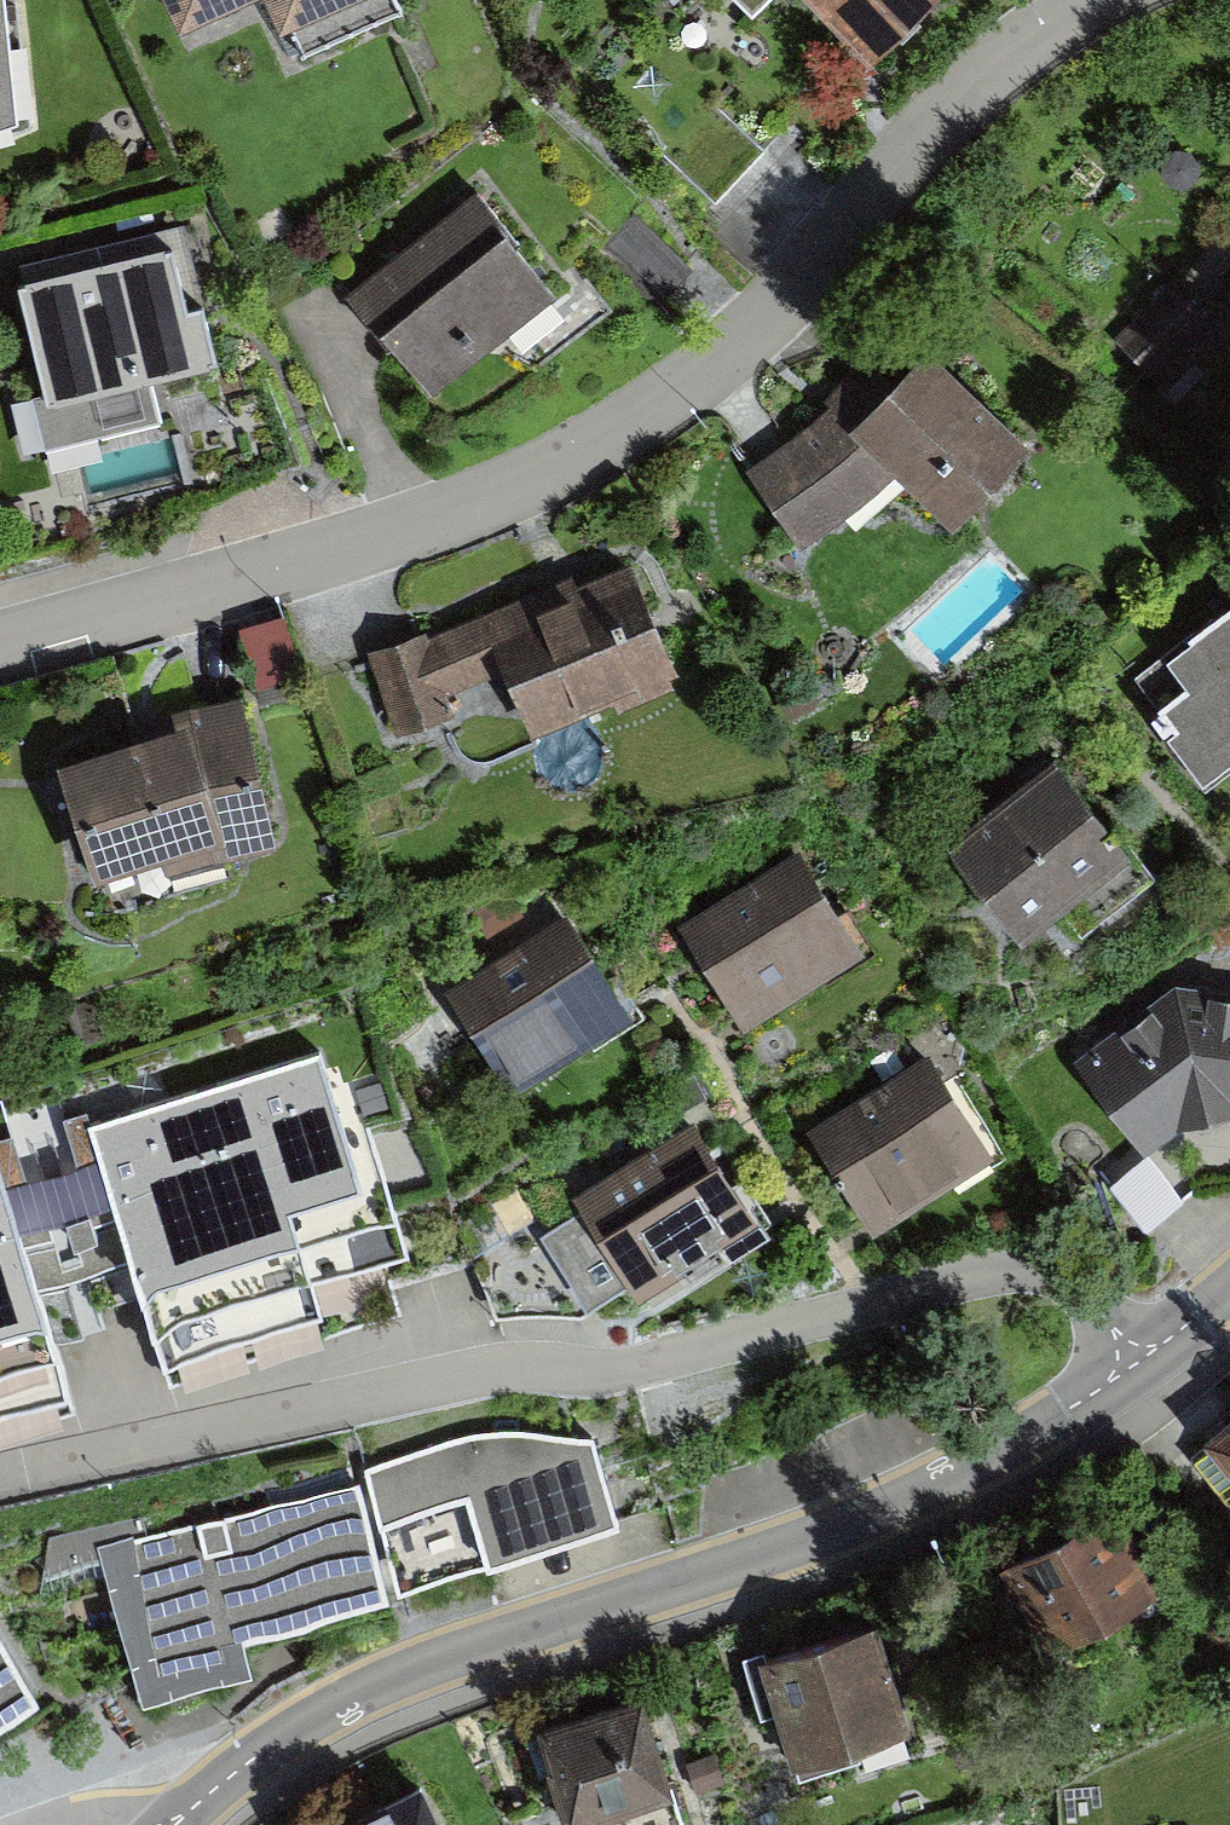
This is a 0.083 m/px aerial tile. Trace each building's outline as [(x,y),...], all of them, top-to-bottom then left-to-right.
[(23,110),(11,0),(0,0),(0,112),(23,110)] [(188,22),(238,0),(178,0),(188,22)] [(297,67),(412,17),(405,0),(268,0),(297,67)] [(769,8),(778,0),(761,0),(769,8)] [(871,71),(944,0),(802,0),(871,71)] [(489,198),(356,295),(429,394),(561,296),(489,198)] [(192,250),(25,280),(48,409),(215,379),(192,250)] [(1228,337),(1181,288),(1117,349),(1164,398),(1228,337)] [(877,374),(757,471),(798,545),(899,479),(947,528),(1027,447),(929,359),(896,389),(877,374)] [(541,588),(378,650),(411,736),(458,718),(453,705),(511,682),(534,742),(683,685),(638,568),(547,603),(541,588)] [(1165,655),(1191,690),(1152,718),(1201,784),(1229,763),(1229,608),(1165,655)] [(56,756),(94,873),(160,853),(166,871),(275,837),(275,833),(261,775),(241,690),(166,707),(169,721),(56,756)] [(946,840),(1023,939),(1063,908),(1083,934),(1157,877),(1121,830),(1116,834),(1055,755),(946,840)] [(862,937),(801,847),(682,926),(743,1017),(862,937)] [(506,1080),(510,1086),(632,1009),(593,949),(566,907),(444,984),(506,1080)] [(1085,1058),(1149,1147),(1188,1121),(1229,1112),(1229,985),(1179,979),(1085,1058)] [(992,1155),(932,1055),(813,1126),(874,1226),(992,1155)] [(315,1058),(92,1126),(167,1369),(325,1321),(313,1282),(378,1262),(315,1058)] [(696,1118),(582,1187),(648,1295),(762,1226),(696,1118)] [(1154,1151),(1118,1179),(1152,1222),(1187,1195),(1154,1151)] [(71,1395),(0,1167),(0,1417),(71,1395)] [(1198,1447),(1229,1485),(1229,1420),(1198,1447)] [(477,1429),(363,1466),(380,1517),(466,1488),(487,1553),(620,1509),(594,1431),(579,1432),(563,1432),(546,1430),(533,1427),(516,1425),(495,1426),(477,1429)] [(99,1546),(143,1677),(250,1649),(242,1619),(389,1582),(362,1478),(99,1546)] [(1160,1587),(1129,1514),(1007,1565),(1037,1638),(1160,1587)] [(883,1619),(761,1651),(790,1763),(912,1731),(883,1619)] [(38,1684),(0,1624),(0,1708),(38,1684)] [(638,1700),(536,1729),(561,1819),(664,1790),(638,1700)] [(326,1824),(447,1824),(422,1776),(326,1824)]
